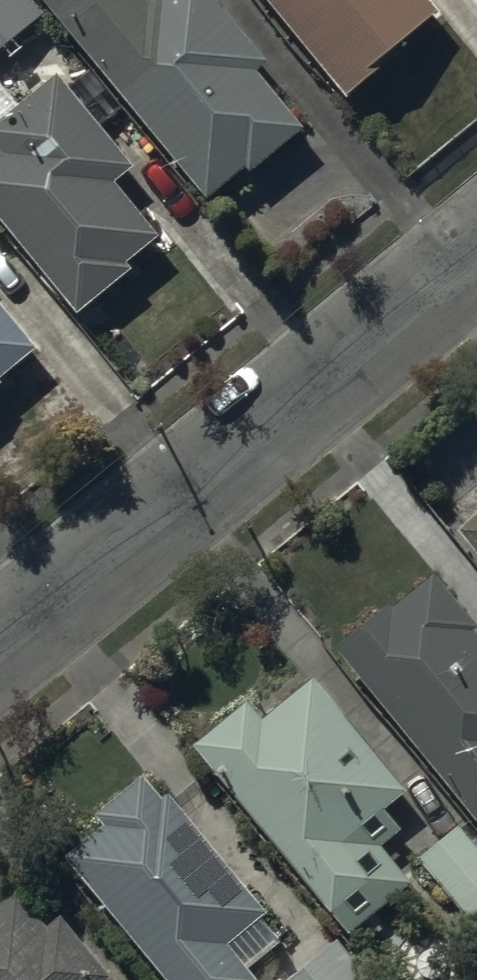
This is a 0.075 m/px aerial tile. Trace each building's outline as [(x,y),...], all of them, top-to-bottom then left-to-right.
[(41,16),(28,0),(0,0),(0,50),(41,16)] [(207,201),(245,169),(250,175),(305,129),(256,70),(267,61),(216,0),(167,0),(164,3),(162,0),(154,0),(149,4),(146,0),(39,0),(207,201)] [(348,92),(443,13),(432,0),(271,0),(348,92)] [(60,71),(0,118),(0,219),(78,316),(132,273),(126,265),(161,238),(117,183),(137,167),(60,71)] [(3,373),(0,370),(37,339),(0,293),(0,375),(3,373)] [(461,517),(476,536),(476,504),(461,517)] [(436,574),(337,653),(476,827),(476,625),(436,574)] [(242,697),(201,729),(346,913),(400,871),(367,829),(383,815),(369,797),(394,776),(310,670),(255,713),(242,697)] [(136,768),(101,796),(109,806),(68,839),(185,979),(245,979),(254,972),(244,959),(280,930),(161,785),(154,790),(136,768)] [(462,836),(415,873),(476,949),(476,855),(462,836)] [(0,905),(0,979),(108,979),(115,974),(64,915),(52,925),(21,887),(0,905)] [(333,939),(281,979),(366,979),(333,939)]
